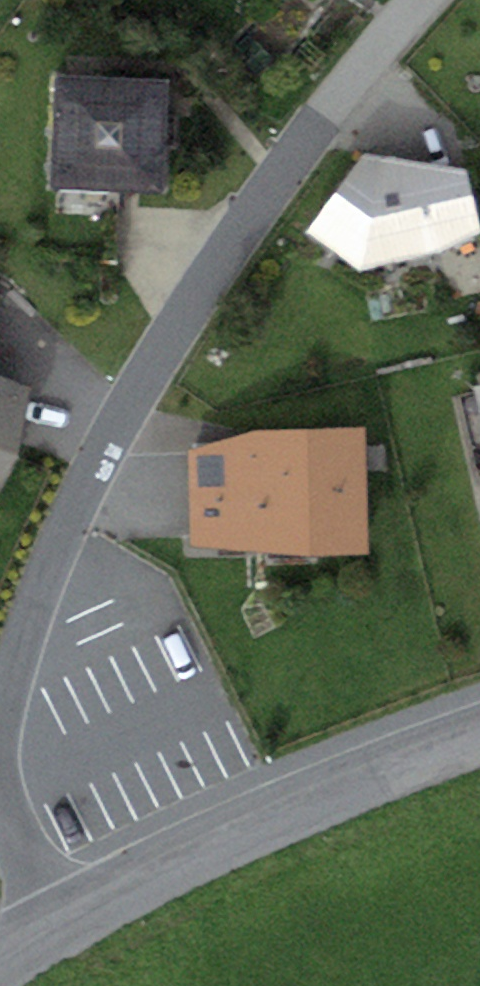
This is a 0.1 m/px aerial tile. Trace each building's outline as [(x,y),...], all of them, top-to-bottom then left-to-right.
[(169,79),(54,75),(50,187),(165,191),(169,79)] [(364,151),(306,233),(360,271),(479,232),(479,218),(466,169),(364,151)] [(18,453),(31,386),(0,374),(0,483),(18,453)] [(364,427),(256,428),(258,552),(306,551),(366,550),(364,427)] [(191,544),(258,552),(256,428),(186,448),(191,544)]
